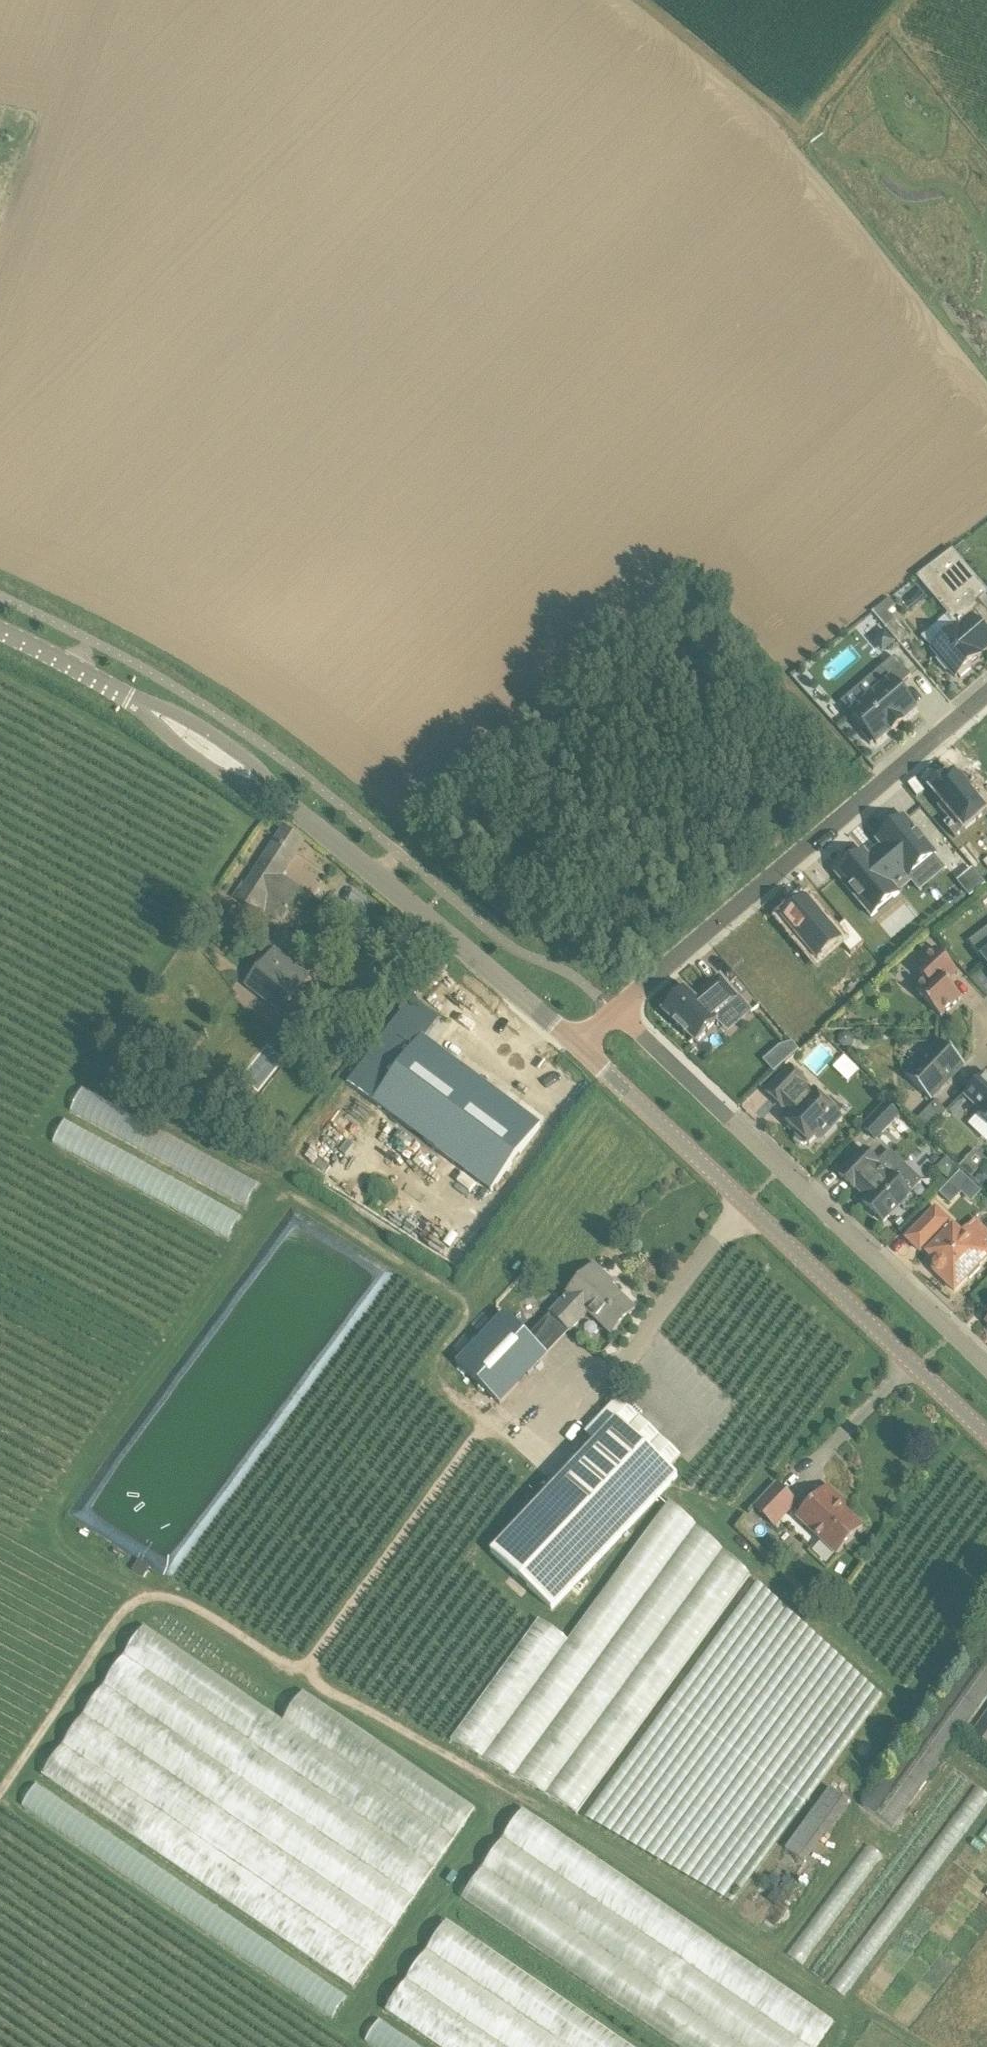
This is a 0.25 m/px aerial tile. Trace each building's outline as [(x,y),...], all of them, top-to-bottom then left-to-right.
[(929,567),(930,568),(957,599),(979,581),(953,550),(929,567)] [(933,650),(940,658),(937,660),(946,672),(949,669),(956,677),(958,675),(961,678),(972,669),(970,665),(982,655),(981,654),(986,648),(986,634),(982,627),(986,623),(986,609),(974,593),(947,617),(957,629),(933,650)] [(895,605),(890,598),(873,611),(885,626),(894,619),(888,611),(895,605)] [(851,713),(852,715),(865,730),(861,734),(871,745),(875,741),(877,744),(891,732),(892,733),(904,723),(903,722),(918,709),(899,687),(912,676),(895,657),(868,680),(877,691),(851,713)] [(933,791),(943,805),(939,808),(950,822),(944,826),(955,840),(986,816),(986,813),(959,776),(951,782),(948,779),(933,791)] [(283,922),(303,890),(282,877),(304,841),(283,828),(239,901),(263,916),(266,911),(283,922)] [(945,864),(913,829),(846,889),(883,930),(910,905),(910,904),(904,898),(916,887),(918,889),(945,864)] [(973,870),(959,881),(970,896),(985,884),(973,870)] [(807,900),(783,921),(818,962),(841,942),(852,954),(865,943),(846,921),(834,932),(807,900)] [(941,1017),(962,998),(948,983),(943,978),(954,968),(936,948),(914,968),(926,981),(916,991),(941,1017)] [(244,987),(276,1013),(280,1015),(299,989),(263,961),(244,987)] [(724,1027),(721,1025),(737,1009),(749,1020),(756,1013),(725,982),(706,1001),(708,1003),(703,1009),(689,998),(684,1003),(682,1001),(672,1013),(675,1015),(669,1022),(704,1051),(724,1027)] [(495,1194),(533,1138),(541,1126),(475,1077),(492,1054),(457,1029),(454,1034),(436,1020),(440,1015),(439,1015),(422,1037),(398,1019),(349,1086),(495,1194)] [(965,1066),(965,1065),(940,1040),(906,1076),(931,1101),(932,1100),(931,1099),(945,1085),(945,1086),(946,1085),(945,1084),(950,1079),(951,1080),(952,1079),(952,1078),(964,1065),(965,1066)] [(833,1068),(848,1081),(858,1068),(843,1056),(833,1068)] [(811,1094),(804,1087),(807,1083),(790,1067),(766,1092),(783,1108),(786,1105),(793,1112),(785,1121),(798,1133),(796,1135),(796,1138),(803,1145),(806,1145),(808,1143),(810,1144),(817,1136),(819,1138),(823,1138),(843,1118),(840,1115),(842,1112),(842,1109),(831,1099),(828,1099),(825,1101),(815,1091),(811,1094)] [(985,1073),(964,1095),(980,1111),(978,1114),(986,1123),(986,1075),(985,1073)] [(66,1114),(248,1201),(260,1176),(78,1089),(66,1114)] [(927,1134),(948,1112),(936,1101),(915,1123),(927,1134)] [(875,1141),(900,1116),(886,1102),(862,1128),(875,1141)] [(241,1211),(63,1118),(50,1143),(228,1235),(241,1211)] [(863,1202),(884,1222),(890,1216),(892,1218),(901,1209),(899,1206),(911,1194),(890,1174),(901,1162),(888,1150),(877,1162),(864,1149),(840,1174),(855,1189),(856,1188),(867,1198),(863,1202)] [(971,1172),(984,1158),(975,1149),(961,1163),(971,1172)] [(947,1156),(936,1168),(948,1178),(959,1167),(947,1156)] [(973,1202),(981,1192),(959,1173),(951,1182),(973,1202)] [(949,1181),(939,1192),(950,1203),(960,1192),(949,1181)] [(936,1264),(935,1267),(937,1271),(935,1272),(955,1291),(968,1277),(970,1279),(981,1268),(979,1266),(986,1257),(986,1248),(978,1239),(966,1227),(960,1233),(954,1226),(953,1227),(949,1223),(950,1222),(936,1208),(907,1239),(921,1252),(924,1248),(929,1252),(927,1253),(937,1263),(936,1264)] [(612,1334),(635,1309),(604,1280),(607,1277),(596,1267),(569,1298),(566,1295),(550,1314),(569,1331),(587,1312),(612,1334)] [(504,1313),(457,1363),(501,1404),(548,1355),(504,1313)] [(553,1611),(678,1477),(669,1468),(680,1456),(619,1398),(586,1435),(595,1443),(492,1554),(553,1611)] [(772,1525),(794,1500),(777,1484),(755,1509),(772,1525)] [(837,1556),(863,1528),(844,1510),(848,1505),(828,1487),(798,1520),(837,1556)] [(579,1816),(748,1574),(668,1501),(567,1640),(537,1619),(449,1740),(579,1816)] [(362,1983),(475,1801),(298,1692),(284,1715),(136,1624),(38,1783),(362,1983)] [(986,1697),(986,1633),(935,1706),(863,1806),(893,1828),(986,1697)] [(831,1729),(845,1741),(882,1694),(847,1665),(838,1676),(853,1688),(845,1698),(852,1703),(831,1729)] [(973,1734),(986,1744),(986,1714),(973,1734)] [(951,1767),(812,1973),(823,1980),(879,1898),(877,1896),(894,1871),(902,1876),(968,1779),(951,1767)] [(912,1880),(928,1889),(986,1794),(986,1792),(972,1783),(912,1880)] [(607,1784),(586,1818),(734,1904),(755,1869),(745,1863),(749,1858),(701,1830),(703,1827),(675,1810),(668,1821),(658,1815),(658,1816),(625,1797),(629,1790),(623,1787),(621,1792),(607,1784)] [(16,1811),(337,2010),(352,1987),(30,1787),(16,1811)] [(805,1863),(849,1802),(828,1787),(784,1848),(805,1863)] [(831,2025),(519,1810),(460,1896),(679,2046),(816,2046),(831,2025)] [(865,1842),(790,1956),(805,1966),(880,1852),(865,1842)] [(882,1911),(829,1986),(843,1996),(897,1921),(882,1911)] [(447,1922),(384,2012),(435,2046),(629,2046),(447,1922)] [(364,2040),(375,2046),(423,2046),(377,2019),(364,2040)]
